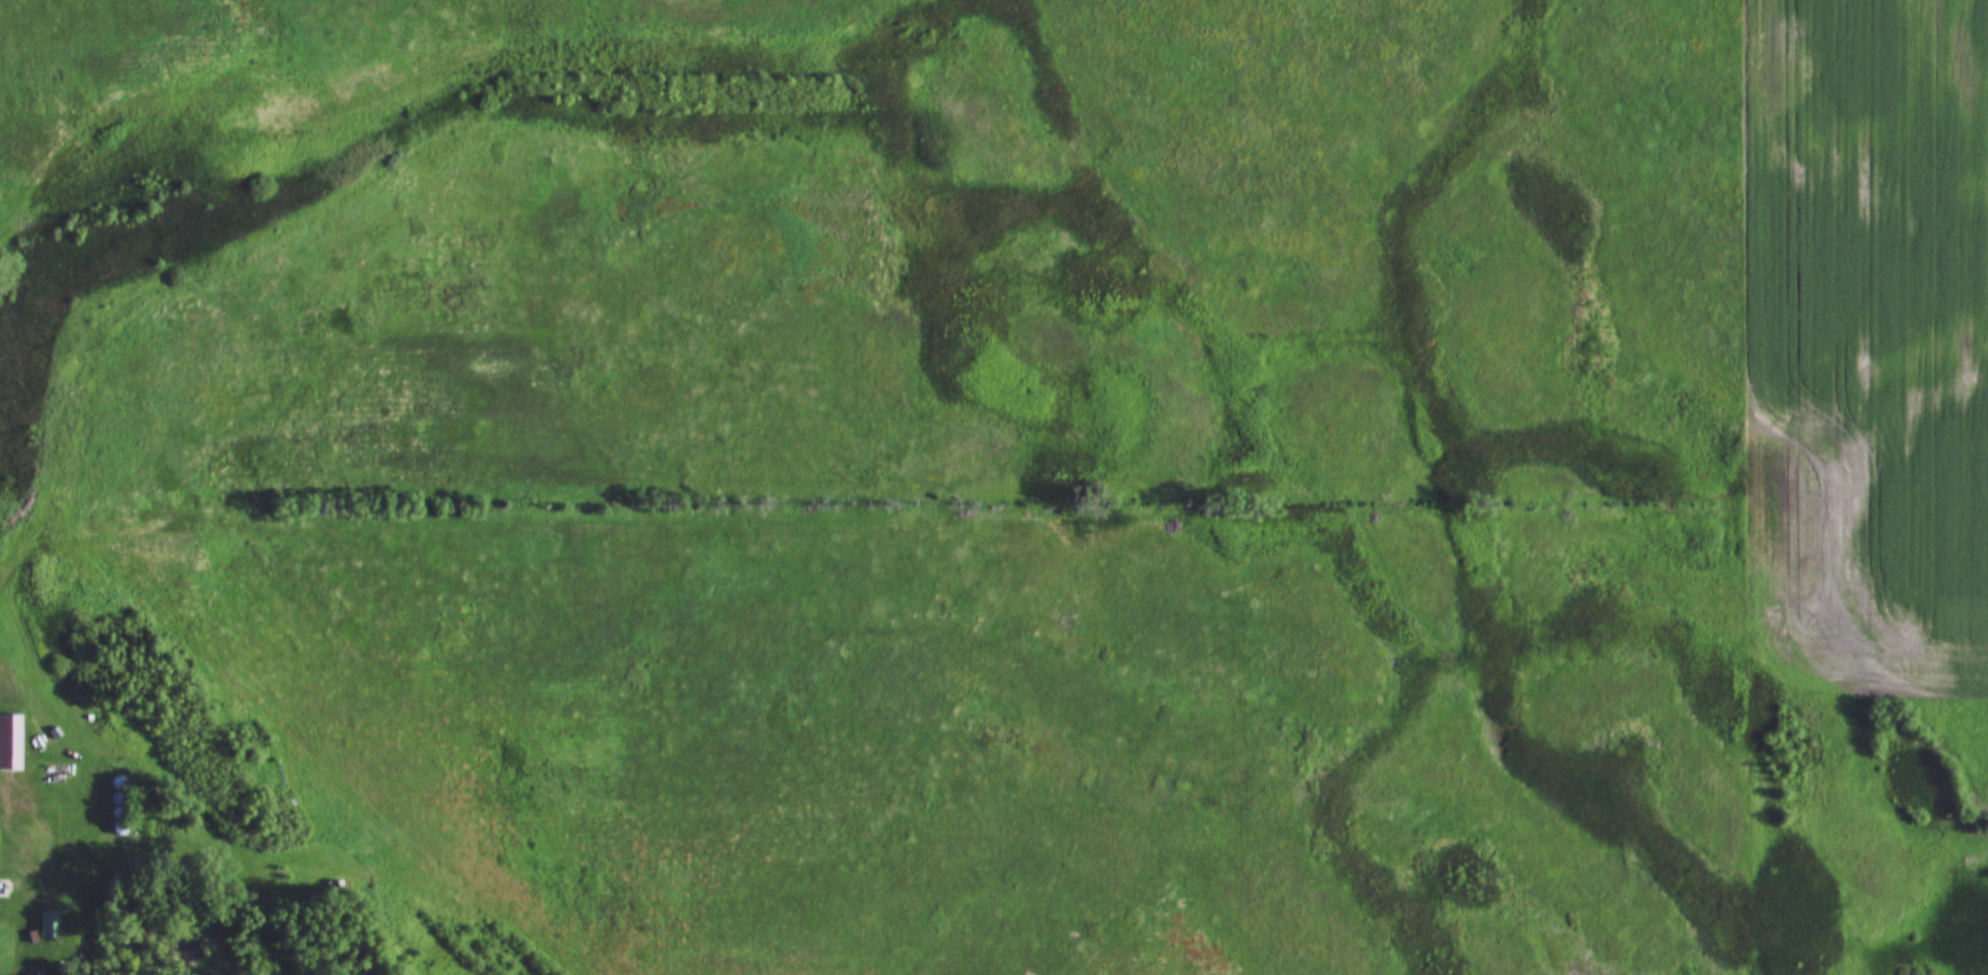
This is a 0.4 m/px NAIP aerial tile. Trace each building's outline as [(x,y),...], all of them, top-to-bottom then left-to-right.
[(117,792),(122,780),(112,776),(107,788),(113,790),(108,801),(117,805),(122,794),(117,792)] [(54,938),(54,912),(38,912),(38,938),(54,938)]
